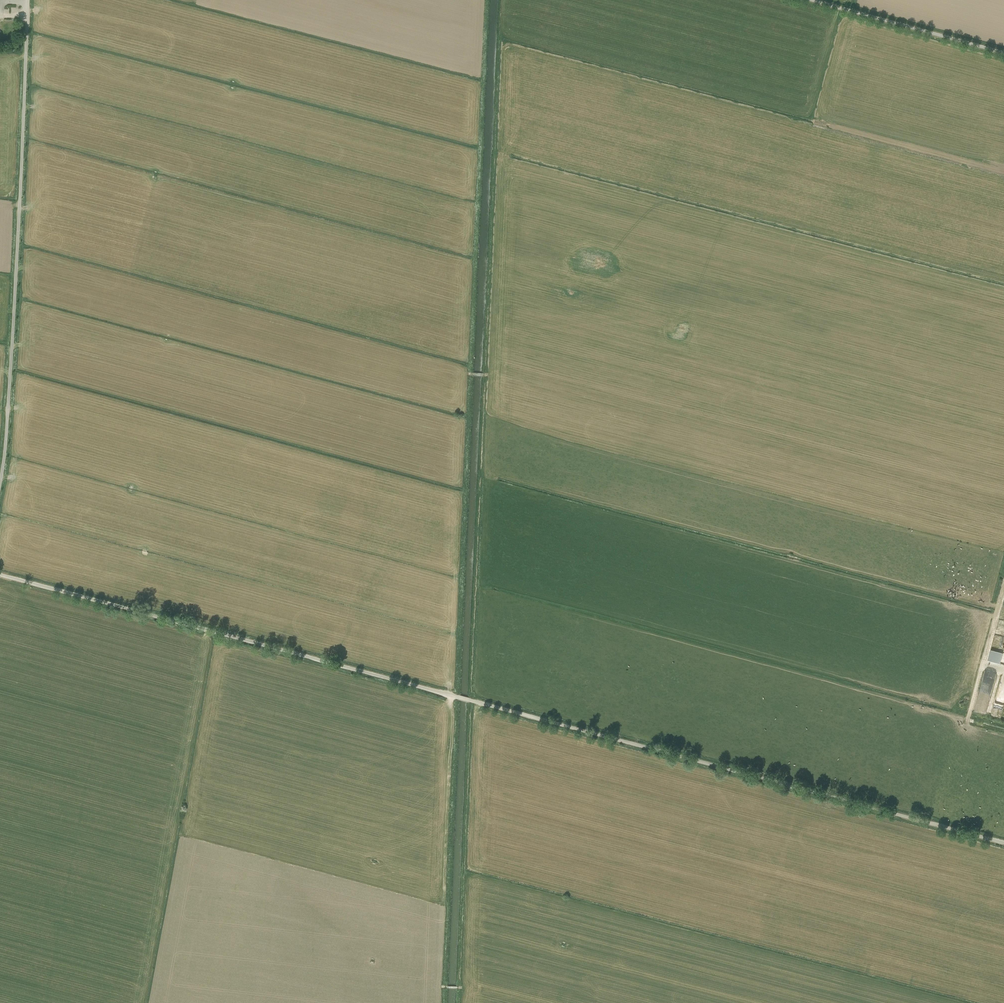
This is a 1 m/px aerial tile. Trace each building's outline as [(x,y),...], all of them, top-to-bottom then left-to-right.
[(987,659),(1000,662),(1003,652),(990,649),(987,659)]
